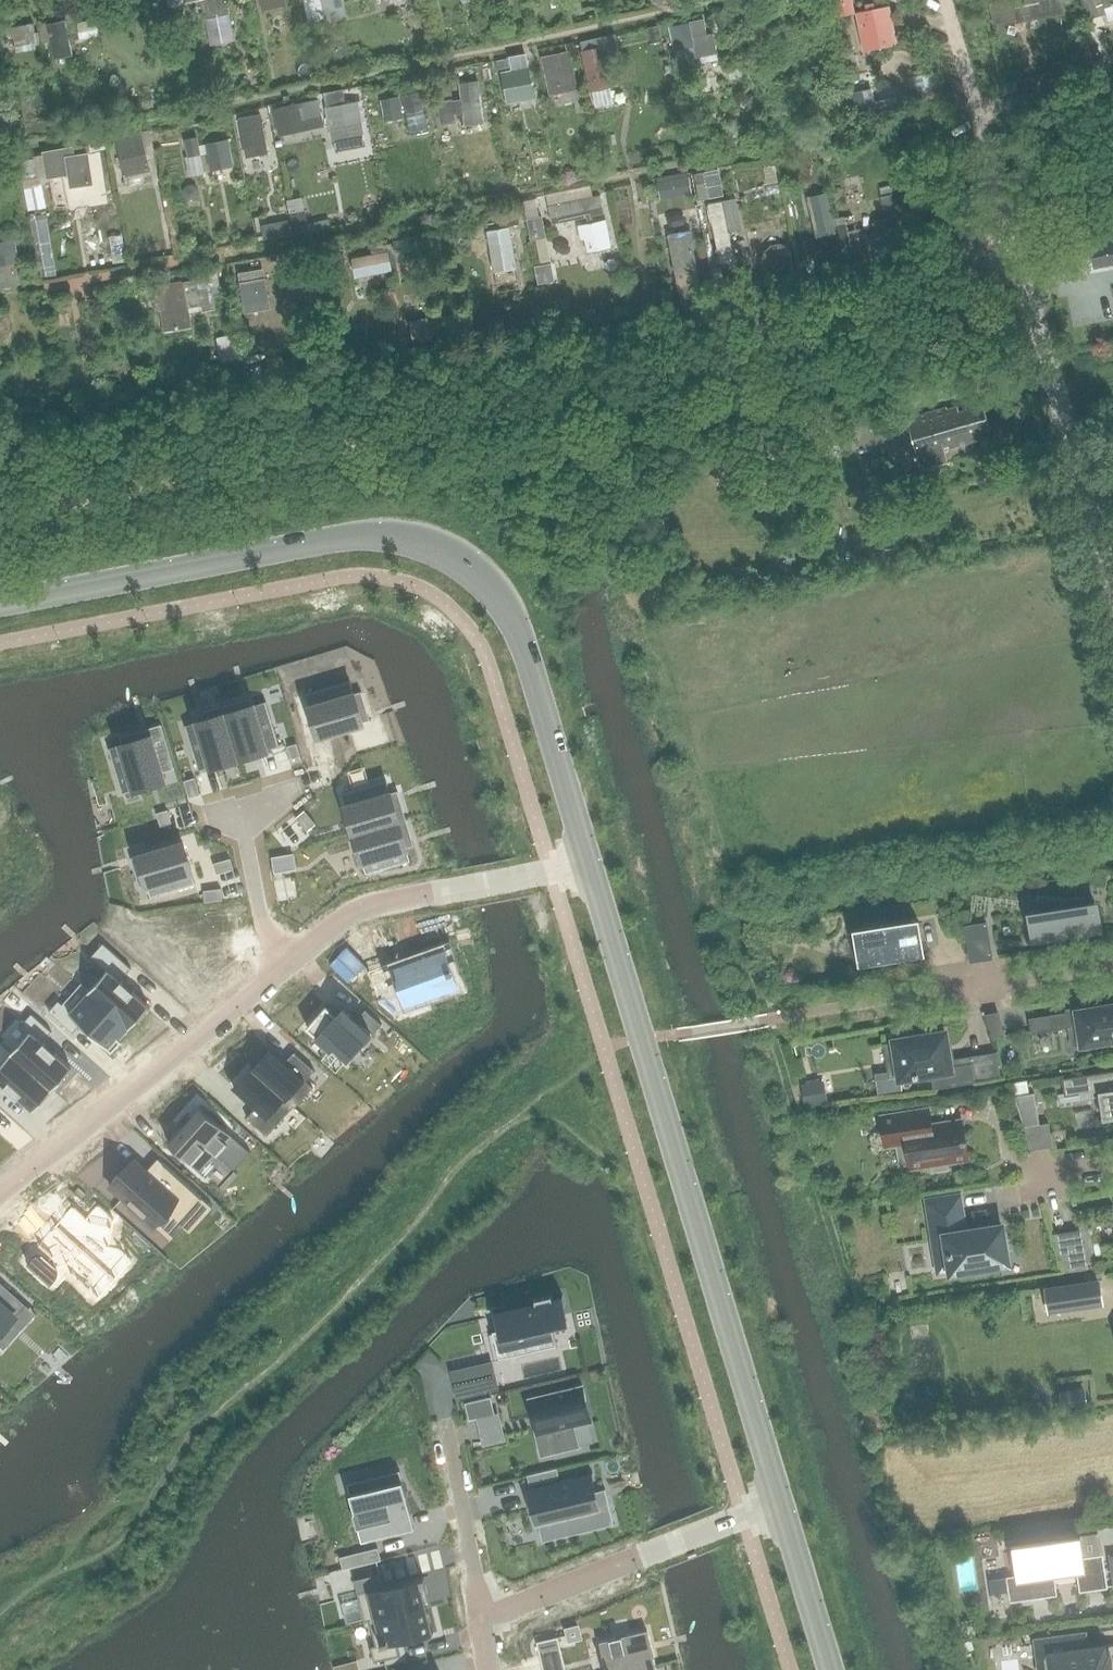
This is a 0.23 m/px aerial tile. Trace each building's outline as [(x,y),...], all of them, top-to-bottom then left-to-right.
[(208,30),(230,25),(227,0),(201,0),(208,30)] [(326,20),(346,16),(342,0),(322,0),(326,20)] [(837,19),(853,15),(849,0),(833,0),(837,19)] [(989,4),(994,27),(1063,13),(1061,0),(1011,0),(989,4)] [(1107,15),(1109,22),(1110,22),(1112,20),(1112,0),(1102,0),(1104,5),(1098,6),(1097,7),(1095,0),(1080,0),(1086,20),(1087,20),(1107,15)] [(890,7),(858,14),(865,49),(897,43),(890,7)] [(704,20),(669,27),(677,61),(696,57),(698,66),(720,62),(714,35),(708,36),(704,20)] [(55,59),(73,56),(66,22),(48,25),(55,59)] [(32,32),(35,32),(34,24),(6,29),(7,38),(14,37),(17,52),(35,48),(32,32)] [(616,34),(580,42),(590,92),(610,88),(613,87),(605,51),(619,49),(616,34)] [(578,100),(577,91),(578,91),(569,52),(541,58),(550,96),(559,95),(561,104),(578,100)] [(536,100),(533,83),(529,68),(526,69),(524,59),(515,61),(517,69),(513,70),(513,71),(499,75),(501,89),(503,102),(516,100),(516,103),(536,100)] [(509,60),(496,63),(498,71),(511,69),(509,60)] [(931,73),(915,77),(919,93),(935,88),(931,73)] [(435,84),(437,98),(452,95),(450,81),(435,84)] [(465,126),(485,123),(479,81),(459,84),(461,100),(454,101),(453,100),(438,102),(441,127),(457,124),(456,116),(463,115),(465,126)] [(342,90),(323,94),(332,140),(351,137),(363,135),(357,103),(345,105),(342,90)] [(410,135),(429,131),(421,93),(404,97),(410,135)] [(400,96),(381,99),(385,120),(404,116),(400,96)] [(275,136),(322,127),(316,101),(303,104),(270,110),(275,136)] [(260,113),(240,116),(247,156),(268,152),(260,113)] [(141,131),(115,136),(124,177),(150,171),(141,131)] [(196,138),(183,140),(187,158),(199,155),(196,138)] [(227,141),(204,145),(208,171),(232,167),(227,141)] [(923,149),(922,141),(906,144),(908,152),(923,149)] [(72,185),(90,182),(86,156),(72,159),(71,155),(64,156),(63,150),(48,153),(50,176),(70,172),(72,185)] [(22,169),(24,182),(38,179),(36,166),(22,169)] [(699,199),(709,197),(705,171),(694,173),(699,199)] [(688,175),(673,178),(677,195),(692,192),(688,175)] [(188,186),(184,191),(185,196),(189,199),(195,198),(198,194),(197,189),(193,186),(188,186)] [(826,191),(810,195),(820,237),(836,233),(826,191)] [(714,200),(726,261),(743,257),(737,229),(750,226),(743,194),(714,200)] [(876,233),(864,236),(870,261),(903,253),(890,194),(882,196),(887,223),(875,226),(876,233)] [(587,219),(589,227),(579,228),(582,240),(586,239),(589,253),(611,248),(606,223),(595,226),(594,217),(604,215),(601,197),(549,208),(552,226),(587,219)] [(498,216),(500,228),(519,224),(517,212),(498,216)] [(850,258),(865,256),(859,214),(844,216),(850,258)] [(543,215),(527,218),(532,241),(547,238),(543,215)] [(286,220),(268,223),(270,235),(295,231),(294,225),(287,226),(286,220)] [(510,229),(488,233),(494,272),(516,268),(510,229)] [(688,231),(665,235),(675,287),(697,283),(688,231)] [(373,256),(354,260),(357,277),(391,270),(389,263),(399,261),(397,253),(423,247),(421,235),(393,241),(393,242),(371,247),(373,256)] [(1094,269),(1112,265),(1112,238),(1089,243),(1094,269)] [(1,278),(3,288),(18,285),(14,262),(16,262),(13,243),(0,245),(0,278),(1,278)] [(763,253),(760,259),(763,277),(780,274),(775,245),(771,246),(763,253)] [(551,263),(535,266),(539,284),(555,281),(551,263)] [(262,270),(236,275),(244,315),(269,311),(262,270)] [(189,327),(186,310),(201,307),(196,281),(182,284),(182,282),(161,287),(167,330),(189,327)] [(530,309),(533,323),(541,321),(538,307),(530,309)] [(443,316),(411,321),(415,343),(447,336),(443,316)] [(222,361),(236,358),(232,336),(217,339),(222,361)] [(897,405),(826,420),(831,440),(844,437),(846,448),(865,444),(912,434),(907,419),(904,403),(897,405)] [(912,434),(921,467),(947,460),(944,450),(977,441),(977,440),(991,436),(983,405),(959,412),(957,406),(947,409),(946,408),(907,419),(912,434)] [(354,679),(306,693),(318,735),(367,721),(354,679)] [(266,701),(226,713),(239,758),(279,745),(266,701)] [(226,713),(185,725),(198,770),(239,758),(226,713)] [(121,744),(109,748),(122,792),(164,780),(162,772),(175,769),(161,724),(146,728),(149,736),(134,740),(121,744)] [(297,744),(288,746),(292,759),(300,756),(297,744)] [(195,778),(184,781),(189,798),(200,795),(195,778)] [(386,780),(342,793),(354,834),(398,820),(386,780)] [(157,813),(161,826),(172,823),(168,810),(157,813)] [(305,811),(296,818),(307,831),(316,824),(305,811)] [(398,820),(354,834),(366,874),(410,861),(398,820)] [(183,842),(134,857),(147,899),(195,884),(183,842)] [(293,854),(273,857),(276,872),(296,868),(293,854)] [(1085,896),(1085,895),(1068,897),(1037,894),(1036,895),(1039,896),(1036,911),(1030,912),(1034,938),(1099,928),(1095,902),(1085,903),(1084,896),(1085,896)] [(884,928),(883,925),(868,927),(868,930),(864,931),(864,933),(869,963),(858,965),(859,966),(924,956),(919,922),(884,928)] [(965,926),(967,939),(988,936),(986,923),(965,926)] [(107,970),(89,990),(130,1027),(149,1006),(134,992),(135,991),(122,979),(131,969),(103,943),(92,956),(107,970)] [(451,944),(373,973),(383,1007),(406,1026),(468,1006),(463,992),(468,990),(451,944)] [(59,1001),(49,1012),(73,1033),(81,1025),(94,1037),(95,1036),(112,1051),(122,1040),(120,1038),(130,1027),(89,990),(82,983),(63,1005),(59,1001)] [(326,1005),(307,1027),(331,1049),(334,1045),(349,1058),(371,1033),(373,1035),(383,1024),(366,1009),(357,1019),(344,1007),(337,1015),(326,1005)] [(1083,1045),(1112,1040),(1112,1005),(1029,1018),(1031,1033),(1070,1027),(1073,1046),(1081,1045),(1082,1049),(1084,1049),(1083,1045)] [(999,1034),(1011,1031),(1006,1010),(995,1013),(999,1034)] [(30,1031),(11,1053),(54,1091),(63,1080),(62,1078),(72,1067),(57,1054),(58,1053),(44,1041),(52,1032),(32,1014),(22,1025),(30,1031)] [(975,1082),(972,1063),(951,1066),(945,1032),(893,1040),(900,1079),(931,1074),(933,1089),(975,1082)] [(254,1069),(254,1070),(271,1085),(294,1106),(295,1107),(312,1088),(304,1081),(314,1071),(294,1052),(285,1062),(272,1050),(269,1054),(254,1069)] [(4,1086),(17,1098),(18,1097),(33,1110),(43,1099),(45,1101),(54,1091),(11,1053),(0,1064),(0,1090),(4,1086)] [(252,1068),(231,1090),(253,1110),(247,1117),(266,1135),(275,1126),(293,1107),(294,1106),(271,1085),(254,1070),(252,1068)] [(1098,1120),(1098,1121),(1112,1119),(1112,1071),(1062,1079),(1065,1097),(1098,1091),(1098,1092),(1105,1091),(1108,1118),(1098,1120)] [(823,1080),(802,1084),(806,1106),(827,1101),(823,1080)] [(1028,1081),(1006,1085),(1014,1096),(1018,1096),(1030,1094),(1028,1081)] [(1039,1124),(1034,1093),(1030,1094),(1018,1096),(1024,1127),(1039,1124)] [(201,1107),(169,1143),(201,1172),(218,1153),(235,1169),(251,1152),(233,1136),(201,1107)] [(924,1111),(929,1110),(929,1108),(880,1116),(885,1147),(906,1144),(910,1167),(931,1164),(932,1172),(948,1169),(947,1161),(968,1158),(962,1121),(926,1127),(924,1111)] [(135,1159),(108,1188),(156,1231),(158,1229),(172,1241),(184,1228),(191,1234),(214,1208),(159,1159),(148,1170),(135,1159)] [(928,1200),(927,1200),(933,1240),(945,1239),(947,1251),(945,1251),(945,1257),(948,1256),(950,1269),(951,1273),(1008,1264),(1001,1225),(965,1231),(961,1208),(941,1212),(938,1198),(937,1199),(938,1202),(929,1204),(928,1200)] [(73,1206),(55,1225),(115,1279),(133,1259),(122,1249),(109,1247),(113,1227),(92,1222),(73,1206)] [(55,1225),(38,1244),(53,1257),(65,1254),(69,1272),(98,1298),(115,1279),(55,1225)] [(1056,1232),(1055,1232),(1066,1267),(1085,1264),(1081,1242),(1079,1232),(1057,1235),(1056,1232)] [(1047,1314),(1103,1306),(1099,1279),(1043,1287),(1047,1314)] [(26,1305),(0,1282),(0,1334),(26,1305)] [(493,1334),(490,1334),(490,1336),(494,1335),(499,1360),(557,1346),(552,1325),(567,1322),(565,1315),(561,1297),(563,1297),(563,1295),(549,1298),(507,1308),(493,1311),(493,1313),(496,1312),(499,1329),(493,1330),(493,1334)] [(582,1386),(529,1399),(533,1417),(531,1418),(531,1419),(534,1418),(538,1435),(553,1431),(558,1452),(580,1447),(574,1426),(591,1422),(582,1386)] [(1085,1388),(1059,1392),(1060,1396),(1061,1403),(1062,1410),(1088,1406),(1085,1388)] [(491,1397),(465,1403),(469,1420),(495,1414),(491,1397)] [(391,1473),(347,1483),(357,1525),(361,1543),(396,1534),(414,1530),(411,1515),(400,1470),(391,1473)] [(588,1471),(530,1486),(544,1538),(602,1524),(588,1471)] [(1083,1557),(1080,1535),(1056,1539),(1056,1544),(1019,1550),(1023,1575),(1006,1577),(1010,1602),(1057,1595),(1054,1576),(1076,1573),(1079,1592),(1107,1588),(1103,1555),(1083,1557)] [(377,1548),(340,1557),(343,1570),(380,1560),(377,1548)] [(380,1574),(355,1580),(364,1621),(370,1620),(427,1607),(431,1605),(424,1577),(383,1587),(380,1574)] [(427,1607),(370,1620),(375,1645),(370,1646),(374,1662),(400,1655),(397,1642),(433,1633),(427,1607)] [(600,1642),(607,1669),(620,1669),(655,1662),(647,1630),(600,1642)] [(1036,1639),(1040,1669),(1110,1669),(1108,1659),(1104,1659),(1102,1645),(1085,1648),(1084,1639),(1085,1639),(1084,1633),(1036,1639)] [(558,1637),(537,1642),(540,1657),(562,1652),(558,1637)] [(971,1639),(963,1641),(966,1650),(974,1648),(971,1639)]
